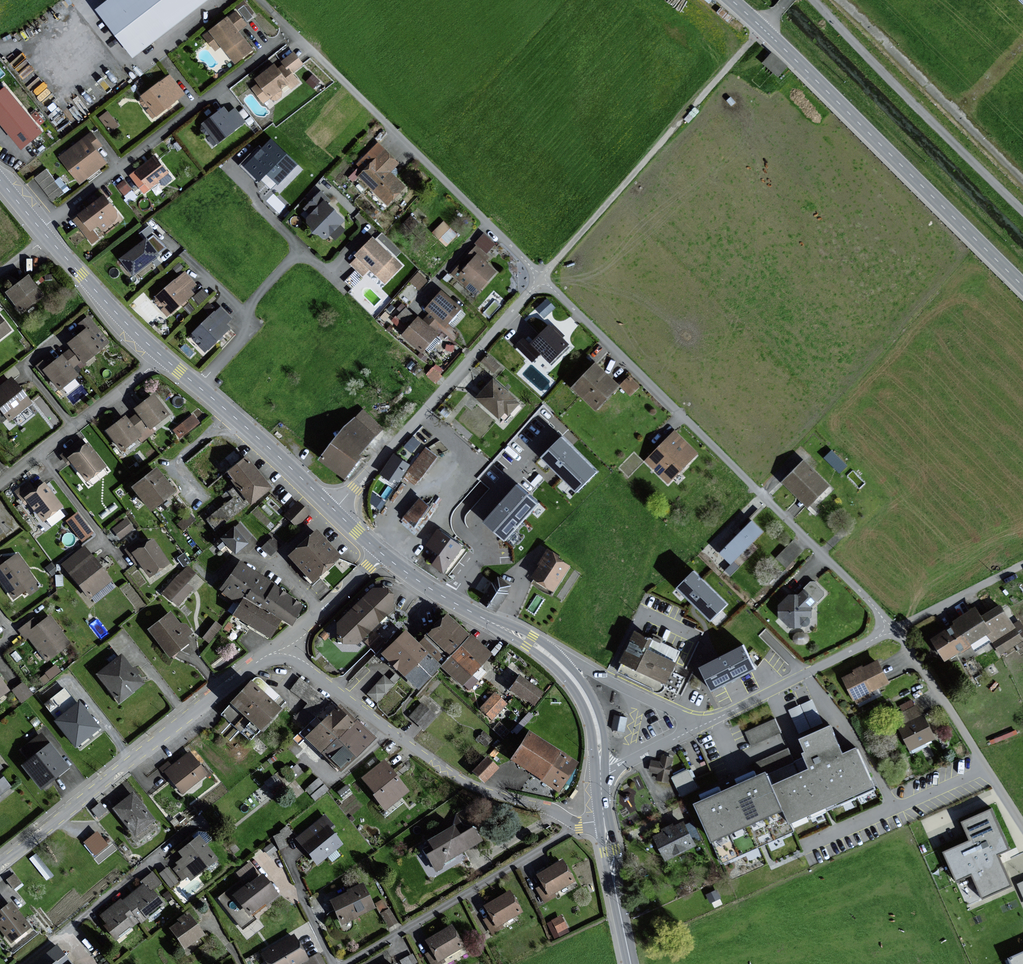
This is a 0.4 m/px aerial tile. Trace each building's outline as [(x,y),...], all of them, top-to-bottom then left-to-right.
[(95,10),(131,57),(205,0),(108,0),(95,10)] [(251,13),(243,2),(236,7),(246,21),(251,17),(249,15),(251,13)] [(244,25),(235,13),(227,20),(226,19),(204,36),(215,50),(219,46),(224,52),(225,51),(234,63),(250,51),(236,32),(244,25)] [(777,76),(786,66),(771,53),(762,63),(777,76)] [(289,73),(300,64),(293,54),(281,63),(284,66),(276,72),(272,66),(255,80),(258,84),(252,89),(262,102),(269,97),(272,100),(279,95),(277,91),(287,84),(290,88),(297,84),(289,73)] [(182,94),(169,76),(141,97),(149,109),(146,111),(151,117),(182,94)] [(3,89),(0,92),(0,128),(18,150),(39,134),(34,128),(40,123),(33,114),(27,119),(3,89)] [(215,144),(244,122),(234,109),(228,114),(223,108),(201,124),(203,127),(200,129),(204,134),(207,132),(215,144)] [(117,126),(107,113),(99,119),(109,132),(117,126)] [(99,146),(90,134),(59,158),(79,184),(104,164),(94,151),(99,146)] [(295,165),(270,141),(244,168),(257,181),(264,173),(276,185),(295,165)] [(388,172),(396,164),(377,145),(358,164),(365,171),(359,178),(387,204),(403,187),(388,172)] [(142,191),(167,174),(157,160),(132,177),(142,191)] [(45,167),(34,176),(54,198),(65,189),(45,167)] [(124,176),(116,183),(124,193),(133,187),(124,176)] [(338,226),(342,221),(325,206),(329,201),(320,193),(305,209),(311,215),(306,220),(326,238),(329,235),(334,239),(343,230),(338,226)] [(118,217),(103,197),(77,217),(78,218),(75,221),(91,243),(97,238),(91,230),(96,226),(100,231),(118,217)] [(455,236),(443,223),(433,233),(445,245),(455,236)] [(155,254),(163,248),(152,237),(146,242),(144,240),(119,260),(131,276),(157,256),(155,254)] [(390,259),(371,239),(354,256),(357,259),(351,264),(363,276),(368,270),(373,275),(375,273),(384,283),(401,266),(392,257),(390,259)] [(475,294),(494,272),(483,263),(487,258),(475,248),(452,275),(475,294)] [(187,290),(194,284),(184,273),(156,298),(164,308),(162,310),(167,316),(191,294),(187,290)] [(44,294),(30,275),(8,291),(22,310),(44,294)] [(425,282),(418,275),(411,281),(418,288),(425,282)] [(459,308),(440,292),(425,310),(430,314),(425,320),(436,330),(438,327),(453,340),(457,335),(445,324),(459,308)] [(536,306),(545,315),(556,304),(547,295),(536,306)] [(392,318),(399,325),(413,311),(406,304),(392,318)] [(230,319),(219,309),(193,335),(202,344),(199,346),(204,352),(228,329),(224,325),(230,319)] [(0,316),(0,338),(11,329),(0,316)] [(70,342),(74,347),(83,359),(85,361),(109,343),(89,317),(80,324),(85,331),(70,342)] [(435,334),(416,318),(401,336),(420,352),(435,334)] [(549,327),(531,344),(549,363),(567,347),(549,327)] [(64,354),(74,367),(83,359),(74,347),(72,348),(64,354)] [(79,374),(74,367),(64,354),(54,362),(50,357),(38,366),(45,374),(47,372),(60,388),(79,374)] [(437,361),(427,372),(435,379),(445,368),(437,361)] [(594,365),(570,389),(594,411),(617,387),(594,365)] [(631,393),(640,383),(629,373),(620,383),(631,393)] [(32,402),(12,378),(0,388),(0,406),(11,419),(32,402)] [(492,381),(476,399),(497,418),(502,412),(507,416),(518,404),(492,381)] [(140,413),(135,417),(149,436),(155,431),(152,427),(170,413),(155,394),(137,408),(140,413)] [(374,436),(381,427),(362,412),(355,421),(352,418),(319,461),(342,479),(357,460),(354,457),(372,434),(374,436)] [(199,422),(193,415),(174,430),(180,437),(199,422)] [(143,441),(149,436),(135,417),(130,420),(127,416),(108,430),(123,449),(140,437),(143,441)] [(674,432),(643,462),(668,486),(697,457),(674,432)] [(419,443),(412,438),(405,448),(411,453),(419,443)] [(106,466),(89,443),(86,445),(82,439),(62,454),(69,464),(73,461),(87,480),(106,466)] [(595,474),(558,439),(537,460),(574,496),(595,474)] [(434,456),(425,449),(407,472),(409,473),(404,480),(408,483),(410,480),(414,483),(434,456)] [(407,466),(392,457),(380,476),(390,482),(392,479),(396,481),(407,466)] [(272,487),(250,458),(232,472),(237,479),(235,480),(252,502),(272,487)] [(803,463),(782,483),(807,509),(828,488),(803,463)] [(176,490),(159,467),(135,486),(153,509),(176,490)] [(63,506),(46,483),(35,491),(29,482),(17,491),(26,503),(30,501),(44,520),(63,506)] [(538,503),(516,484),(481,524),(502,543),(538,503)] [(249,503),(236,486),(223,496),(228,503),(207,519),(215,530),(249,503)] [(383,503),(377,499),(373,505),(379,509),(383,503)] [(426,507),(418,500),(403,519),(412,527),(426,507)] [(309,512),(299,502),(287,514),(298,524),(309,512)] [(92,532),(78,513),(69,521),(83,539),(92,532)] [(133,528),(126,519),(125,520),(114,528),(121,538),(133,528)] [(750,523),(719,554),(729,564),(760,533),(750,523)] [(249,542),(236,526),(217,542),(221,548),(229,542),(237,552),(249,542)] [(342,555),(319,530),(292,555),(314,580),(342,555)] [(440,573),(460,546),(439,531),(427,547),(438,556),(431,566),(440,573)] [(280,545),(276,541),(273,538),(271,539),(264,547),(272,554),(280,545)] [(150,575),(170,562),(155,539),(144,546),(140,540),(126,549),(136,564),(140,561),(150,575)] [(777,556),(788,565),(803,549),(792,539),(777,556)] [(111,579),(85,547),(64,564),(90,596),(111,579)] [(556,557),(546,551),(537,565),(539,566),(531,579),(553,592),(567,568),(554,560),(556,557)] [(19,554),(7,562),(2,556),(0,558),(0,578),(14,597),(27,588),(31,593),(37,588),(34,583),(36,582),(28,570),(29,569),(19,554)] [(243,602),(247,595),(263,606),(282,619),(290,624),(304,603),(242,562),(224,589),(243,602)] [(186,567),(161,594),(176,609),(192,590),(187,585),(195,573),(186,567)] [(728,604),(694,572),(676,590),(710,623),(728,604)] [(788,596),(778,608),(779,619),(792,630),(809,628),(812,620),(814,608),(825,598),(825,593),(814,582),(810,583),(804,588),(802,596),(788,596)] [(375,588),(340,622),(341,640),(359,642),(394,609),(395,594),(389,587),(375,588)] [(243,602),(235,613),(251,623),(263,606),(247,595),(243,602)] [(282,619),(263,606),(251,623),(251,624),(271,637),(282,619)] [(1020,641),(1021,640),(1020,638),(1022,636),(1022,628),(1019,622),(1011,627),(998,607),(979,620),(972,610),(952,623),(953,626),(931,641),(944,661),(986,633),(1000,654),(1020,641)] [(187,624),(180,623),(172,612),(151,629),(172,655),(190,641),(186,636),(192,631),(187,624)] [(449,614),(423,642),(445,663),(471,634),(449,614)] [(69,644),(50,617),(39,625),(35,619),(21,629),(27,638),(30,635),(47,659),(69,644)] [(207,639),(221,625),(215,620),(202,634),(207,639)] [(385,653),(406,674),(427,652),(429,651),(407,630),(385,653)] [(472,633),(471,634),(445,663),(443,665),(464,685),(465,684),(470,688),(484,673),(478,668),(493,652),(472,633)] [(633,634),(619,664),(663,684),(677,654),(633,634)] [(742,647),(697,669),(710,694),(755,671),(742,647)] [(420,687),(441,666),(427,652),(406,674),(420,687)] [(120,700),(143,682),(121,656),(99,674),(120,700)] [(875,663),(842,679),(855,705),(869,698),(867,694),(886,685),(875,663)] [(393,683),(385,676),(369,693),(377,700),(393,683)] [(544,691),(521,676),(513,688),(535,703),(544,691)] [(0,677),(0,696),(9,690),(0,677)] [(264,728),(283,707),(281,705),(285,701),(261,678),(257,681),(255,680),(224,713),(251,737),(262,726),(264,728)] [(307,708),(324,722),(339,707),(337,706),(301,678),(293,689),(311,702),(307,708)] [(32,694),(24,683),(14,690),(22,701),(32,694)] [(506,704),(495,694),(482,708),(493,718),(506,704)] [(796,724),(820,715),(814,697),(789,706),(796,724)] [(77,744),(99,726),(80,702),(58,720),(77,744)] [(357,720),(341,704),(339,707),(324,722),(340,737),(357,720)] [(435,716),(422,704),(412,716),(424,728),(435,716)] [(916,707),(896,717),(901,726),(897,728),(909,751),(932,739),(916,707)] [(801,731),(824,722),(821,716),(798,725),(801,731)] [(625,719),(614,717),(612,730),(623,732),(625,719)] [(358,755),(375,738),(357,720),(340,737),(358,755)] [(358,755),(340,737),(324,722),(309,736),(343,769),(358,755)] [(804,755),(801,756),(802,760),(797,762),(793,764),(787,751),(752,765),(758,779),(747,784),(709,801),(693,807),(708,842),(713,840),(722,862),(762,844),(790,833),(787,828),(868,793),(851,753),(843,757),(830,728),(798,741),(804,755)] [(560,790),(579,760),(532,731),(515,758),(545,777),(544,779),(560,790)] [(43,787),(69,766),(42,734),(24,749),(32,759),(25,765),(43,787)] [(207,773),(190,752),(167,771),(183,792),(207,773)] [(498,767),(488,758),(476,771),(487,780),(498,767)] [(386,808),(409,790),(386,760),(365,776),(378,793),(376,795),(386,808)] [(686,771),(671,779),(680,798),(696,790),(686,771)] [(10,786),(0,773),(0,795),(10,786)] [(155,820),(135,793),(116,808),(136,834),(155,820)] [(106,811),(100,804),(93,809),(99,816),(106,811)] [(992,808),(959,823),(968,842),(941,854),(954,883),(970,876),(981,900),(1012,886),(998,855),(1010,850),(992,808)] [(483,839),(476,826),(461,822),(457,814),(455,825),(431,839),(434,845),(426,850),(438,870),(445,866),(443,863),(483,839)] [(334,824),(327,816),(299,838),(319,862),(342,843),(330,827),(334,824)] [(683,823),(654,836),(664,859),(693,847),(683,823)] [(288,825),(273,833),(280,847),(287,843),(283,834),(290,831),(288,825)] [(107,844),(98,832),(86,842),(95,854),(107,844)] [(191,878),(218,858),(201,836),(182,851),(186,857),(178,862),(180,865),(176,868),(183,878),(188,874),(191,878)] [(53,875),(37,854),(31,858),(47,879),(53,875)] [(563,861),(540,873),(546,884),(537,888),(545,901),(557,895),(555,890),(574,880),(563,861)] [(170,886),(179,879),(168,864),(159,871),(170,886)] [(280,894),(264,873),(237,895),(251,912),(267,899),(270,902),(280,894)] [(21,883),(15,875),(9,879),(15,888),(21,883)] [(375,906),(364,882),(350,889),(351,891),(334,899),(344,921),(375,906)] [(152,893),(145,884),(124,902),(140,920),(142,922),(149,916),(147,914),(163,901),(155,891),(152,893)] [(510,891),(486,906),(491,916),(486,919),(493,932),(503,926),(502,923),(522,911),(510,891)] [(133,926),(140,920),(124,902),(122,899),(103,914),(109,922),(106,925),(117,938),(120,936),(118,934),(131,924),(133,926)] [(13,903),(0,912),(0,925),(12,941),(31,926),(13,903)] [(562,913),(547,920),(554,935),(569,929),(562,913)] [(205,933),(192,915),(188,918),(186,915),(180,919),(182,921),(173,928),(186,946),(205,933)] [(453,925),(429,939),(435,950),(428,954),(433,963),(439,963),(445,961),(443,958),(460,948),(457,943),(462,940),(453,925)] [(307,957),(295,936),(265,952),(272,963),(299,963),(304,961),(306,963),(325,963),(320,954),(308,960),(307,957)] [(59,946),(36,963),(72,963),(59,946)] [(1009,959),(1011,963),(1022,963),(1022,953),(1009,959)]
